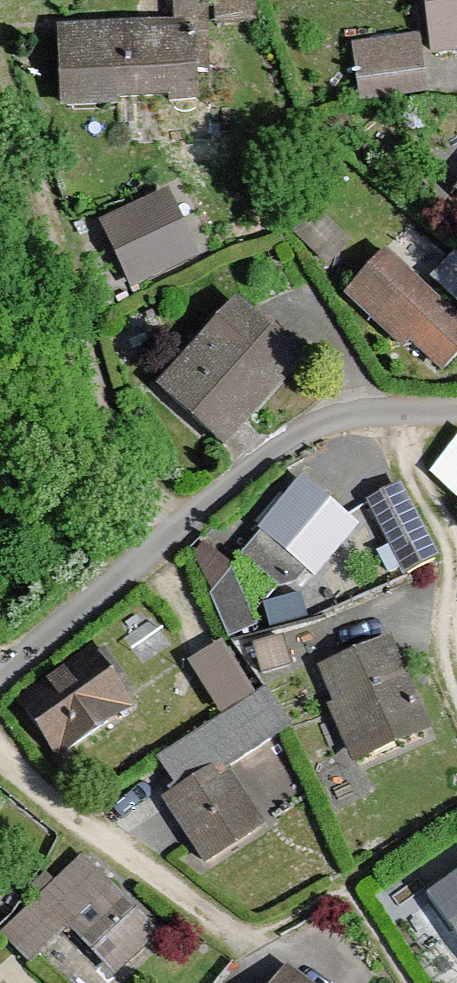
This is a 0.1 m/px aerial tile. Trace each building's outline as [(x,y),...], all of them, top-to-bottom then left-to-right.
[(432,57),(456,54),(456,0),(425,0),(432,57)] [(58,33),(62,109),(195,101),(191,26),(58,33)] [(420,35),(348,45),(355,103),(428,94),(420,35)] [(429,188),(456,213),(456,157),(429,188)] [(103,226),(133,289),(200,257),(170,194),(103,226)] [(330,286),(429,376),(456,346),(456,318),(372,240),(330,286)] [(234,301),(157,385),(225,447),(302,363),(234,301)] [(340,528),(277,482),(231,544),(293,590),(340,528)] [(389,484),(355,501),(393,577),(427,560),(389,484)] [(390,642),(317,673),(357,765),(430,734),(390,642)] [(90,650),(18,703),(61,762),(133,709),(90,650)] [(224,769),(169,806),(210,866),(265,830),(224,769)] [(86,859),(2,939),(26,964),(69,924),(113,970),(154,931),(86,859)] [(428,900),(456,940),(456,879),(428,900)] [(286,969),(275,982),(304,982),(286,969)]
